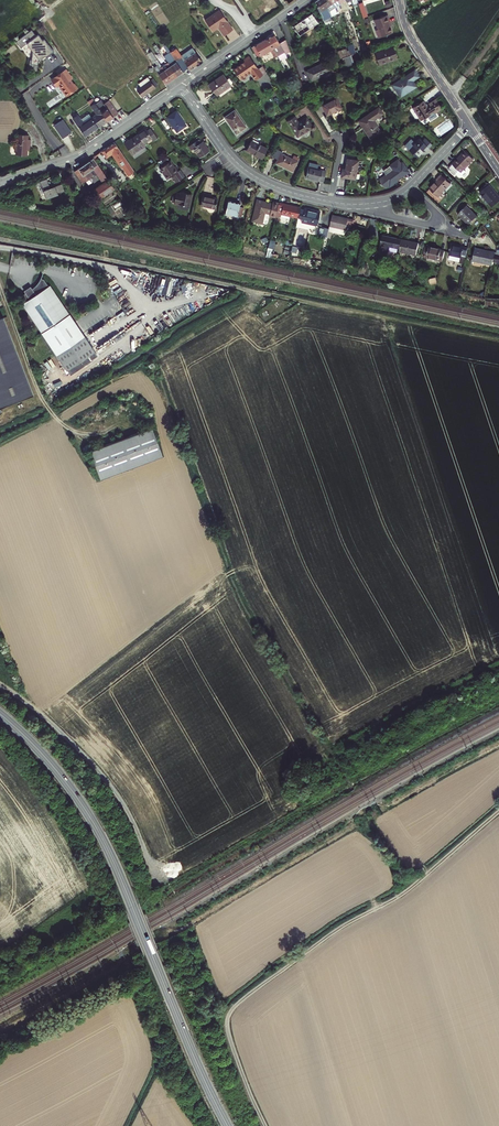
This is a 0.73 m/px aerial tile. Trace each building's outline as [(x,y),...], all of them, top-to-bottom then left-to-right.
[(330,11),(322,0),(317,0),(315,2),(321,11),(320,12),(325,19),(331,15),(330,11)] [(335,8),(329,0),(322,0),(330,11),(335,8)] [(337,0),(329,0),(335,8),(336,11),(341,7),(340,4),(337,0)] [(368,17),(363,2),(358,4),(363,18),(368,17)] [(204,20),(211,29),(220,24),(226,32),(232,28),(219,10),(204,20)] [(313,13),(292,27),(299,36),(319,22),(313,13)] [(388,15),(374,20),(377,30),(376,30),(378,38),(392,33),(389,23),(390,23),(388,15)] [(217,27),(219,30),(222,28),(225,33),(226,32),(220,24),(211,29),(212,31),(217,27)] [(36,72),(38,60),(39,60),(39,61),(42,59),(41,58),(44,56),(46,58),(53,52),(44,39),(42,40),(38,34),(36,36),(31,30),(15,42),(20,48),(26,43),(32,52),(30,64),(33,65),(33,67),(34,69),(35,71),(36,71),(36,72)] [(274,35),(267,39),(277,57),(280,61),(287,57),(285,55),(290,52),(285,40),(279,43),(274,35)] [(267,39),(251,48),(257,58),(270,51),(275,58),(277,57),(267,39)] [(379,65),(397,59),(394,47),(375,53),(379,65)] [(175,48),(170,51),(171,53),(183,71),(188,67),(190,70),(202,61),(193,49),(181,57),(175,48)] [(165,57),(168,62),(177,75),(183,71),(171,53),(167,56),(165,57)] [(244,62),(233,70),(240,80),(251,73),(256,80),(262,75),(258,69),(249,56),(243,60),(244,62)] [(342,58),(345,67),(353,65),(350,56),(344,58),(342,58)] [(328,61),(306,71),(310,81),(333,71),(328,61)] [(177,75),(168,62),(162,66),(171,79),(177,75)] [(165,83),(171,79),(162,66),(156,70),(165,83)] [(262,66),(258,69),(262,75),(266,73),(262,66)] [(65,69),(57,74),(53,77),(56,81),(58,85),(66,96),(76,89),(70,80),(68,77),(70,75),(65,69)] [(414,70),(392,85),(400,98),(416,87),(413,82),(419,78),(414,70)] [(223,75),(208,85),(217,96),(231,86),(223,75)] [(155,87),(150,80),(147,76),(138,83),(141,87),(136,90),(141,97),(155,87)] [(336,98),(322,105),(327,115),(341,108),(336,98)] [(101,99),(95,103),(107,121),(117,113),(108,100),(103,103),(101,99)] [(441,109),(435,100),(429,104),(430,106),(428,107),(424,101),(413,108),(421,121),(431,114),(431,115),(435,112),(435,113),(441,109)] [(85,136),(107,121),(95,103),(94,102),(90,105),(96,113),(83,122),(77,114),(72,118),(85,136)] [(378,108),(359,121),(362,126),(370,139),(381,132),(373,120),(383,114),(378,108)] [(176,110),(166,117),(178,132),(187,126),(176,110)] [(235,111),(225,118),(236,134),(246,128),(235,111)] [(295,117),(288,122),(298,137),(311,129),(311,130),(312,130),(313,130),(314,130),(315,129),(315,128),(315,127),(314,126),(313,126),(312,126),(306,118),(298,122),(295,117)] [(62,119),(53,126),(62,139),(71,132),(62,119)] [(145,129),(137,134),(144,144),(152,138),(154,141),(157,138),(150,128),(147,131),(145,129)] [(26,155),(27,150),(27,144),(30,144),(30,139),(27,139),(27,135),(17,134),(16,142),(14,142),(14,150),(15,150),(15,154),(26,155)] [(132,155),(146,146),(144,144),(137,134),(124,144),(132,155)] [(432,145),(425,138),(422,142),(418,139),(414,143),(411,140),(405,146),(417,158),(425,150),(426,151),(432,145)] [(200,140),(189,147),(191,149),(193,148),(200,157),(209,151),(203,141),(201,142),(200,140)] [(251,140),(246,151),(262,158),(267,148),(251,140)] [(115,143),(103,151),(106,155),(112,151),(122,166),(122,167),(128,176),(135,171),(115,143)] [(293,171),(298,162),(300,158),(295,156),(293,159),(282,154),(282,152),(273,148),(270,156),(276,158),(274,162),(293,171)] [(106,155),(103,151),(102,152),(106,159),(112,155),(120,168),(122,167),(122,166),(112,151),(106,155)] [(458,160),(457,159),(449,168),(452,171),(450,172),(454,176),(456,175),(459,178),(461,178),(466,173),(464,171),(474,160),(465,151),(460,156),(461,157),(458,160)] [(93,176),(89,171),(98,165),(93,158),(74,171),(82,183),(93,176)] [(342,169),(341,177),(355,180),(359,161),(347,159),(345,169),(342,169)] [(386,175),(382,178),(379,180),(380,184),(379,184),(381,186),(382,186),(385,188),(388,185),(389,187),(409,172),(404,166),(403,167),(398,160),(389,167),(383,171),(386,175)] [(170,161),(166,164),(163,166),(159,169),(167,180),(171,177),(176,183),(185,177),(180,170),(177,172),(170,161)] [(316,166),(316,164),(310,163),(306,178),(324,182),(326,171),(317,169),(318,166),(316,166)] [(109,181),(98,165),(89,171),(93,176),(97,175),(103,184),(109,181)] [(438,181),(430,189),(438,197),(451,184),(441,175),(436,180),(438,181)] [(46,179),(39,182),(46,200),(51,198),(58,195),(58,194),(55,186),(50,188),(46,179)] [(109,181),(103,184),(94,191),(100,199),(114,189),(109,181)] [(58,194),(65,191),(62,184),(55,186),(58,194)] [(480,193),(492,207),(498,201),(498,196),(489,185),(480,193)] [(180,194),(176,193),(174,203),(190,207),(193,195),(181,192),(180,194)] [(217,199),(202,196),(200,206),(215,209),(217,199)] [(269,216),(276,217),(276,216),(279,203),(273,202),(272,204),(257,200),(252,221),(262,224),(262,223),(266,224),(268,223),(269,216)] [(226,213),(238,215),(242,216),(244,208),(240,207),(240,204),(228,201),(226,213)] [(279,203),(276,216),(280,217),(281,215),(298,218),(300,209),(300,208),(279,203)] [(467,206),(458,214),(469,225),(477,216),(467,206)] [(302,219),(301,223),(317,226),(320,213),(304,209),(304,210),(300,209),(298,218),(302,219)] [(354,220),(332,215),(330,227),(348,231),(353,226),(353,224),(354,220)] [(327,238),(329,232),(329,229),(321,226),(319,236),(327,238)] [(348,231),(330,227),(329,229),(329,232),(333,233),(343,235),(348,231)] [(389,247),(400,249),(402,240),(383,235),(379,250),(380,250),(379,254),(381,255),(384,256),(387,256),(388,252),(389,247)] [(272,255),(276,241),(272,239),(267,253),(272,255)] [(410,254),(416,255),(419,243),(402,240),(400,249),(399,255),(409,257),(410,254)] [(464,264),(468,248),(452,244),(448,260),(459,262),(459,263),(464,264)] [(442,261),(445,250),(429,246),(425,246),(422,257),(442,261)] [(472,261),(492,266),(493,262),(495,252),(475,248),(472,261)] [(27,301),(22,304),(67,370),(95,352),(50,285),(48,286),(43,279),(41,278),(39,282),(37,285),(35,286),(32,289),(26,293),(23,295),(27,301)] [(121,320),(128,316),(125,310),(118,314),(121,320)] [(33,396),(3,318),(0,320),(0,408),(33,396)] [(152,428),(90,452),(101,480),(162,456),(152,428)]
